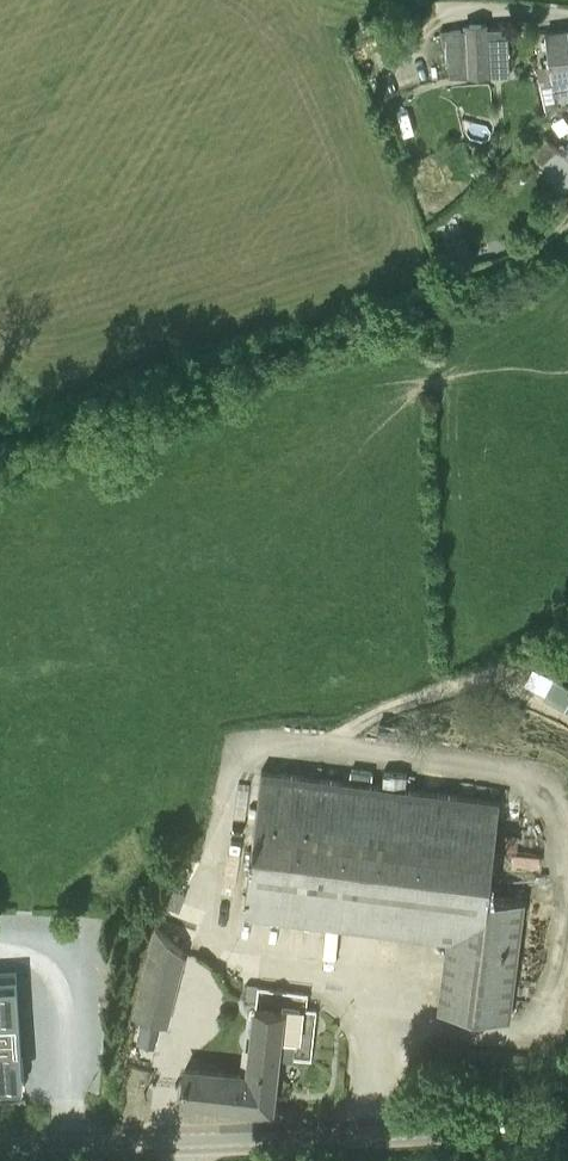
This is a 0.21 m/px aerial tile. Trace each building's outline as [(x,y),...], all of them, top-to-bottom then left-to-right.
[(464,76),(490,75),(487,27),(487,21),(463,22),(463,28),(464,76)] [(487,27),(490,75),(511,75),(508,26),(487,27)] [(464,76),(463,28),(448,29),(450,76),(464,76)] [(544,33),(548,63),(557,107),(559,106),(567,96),(567,29),(544,33)] [(540,132),(542,133),(554,121),(549,116),(548,118),(537,129),(540,132)] [(541,166),(558,148),(540,132),(524,148),(541,166)] [(483,158),(471,169),(479,179),(492,168),(483,158)] [(454,269),(474,263),(466,235),(445,241),(454,269)] [(567,709),(567,684),(553,676),(551,682),(545,692),(543,697),(567,709)] [(510,1017),(525,898),(488,894),(500,798),(262,768),(244,911),(447,937),(439,1008),(510,1017)] [(162,903),(179,909),(186,892),(169,886),(162,903)] [(166,1023),(184,952),(155,927),(134,1015),(166,1023)] [(14,1084),(5,959),(0,959),(0,1085),(14,1084)] [(277,1056),(311,1059),(316,1009),(305,1008),(307,992),(258,986),(255,1008),(253,1007),(245,1073),(244,1103),(272,1105),(277,1056)] [(143,1018),(136,1039),(158,1046),(165,1025),(143,1018)] [(245,1073),(209,1070),(185,1068),(183,1098),(244,1103),(245,1073)]
